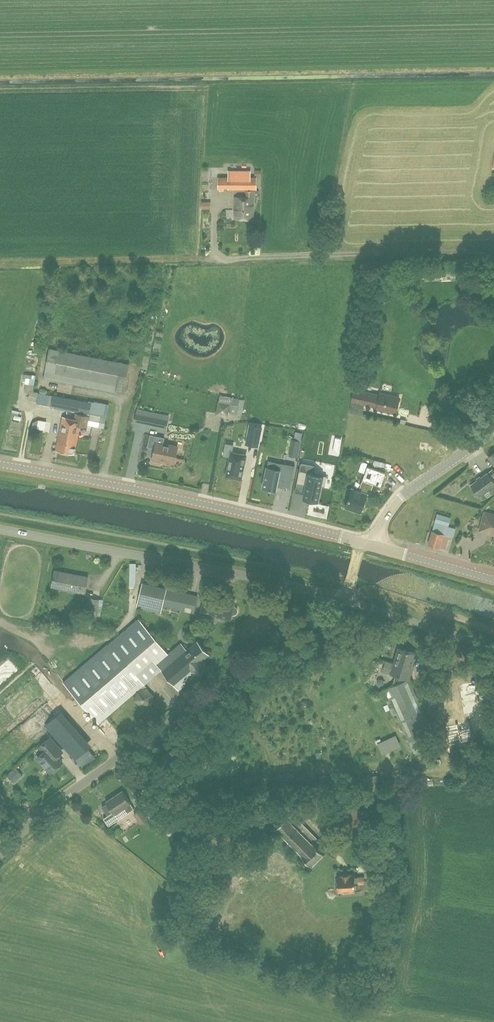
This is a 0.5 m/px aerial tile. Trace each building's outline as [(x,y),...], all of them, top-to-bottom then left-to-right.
[(228,188),(250,189),(250,171),(229,170),(229,177),(219,177),(219,188),(224,188),(224,187),(228,187),(228,188)] [(235,197),(235,219),(253,219),(254,191),(248,190),(247,197),(235,197)] [(50,348),(44,378),(123,394),(129,364),(50,348)] [(33,391),(34,385),(26,384),(25,391),(30,392),(28,399),(37,401),(38,392),(33,391)] [(380,394),(379,396),(354,390),(354,391),(362,392),(361,397),(362,397),(362,401),(365,402),(362,413),(365,402),(377,405),(376,409),(396,414),(399,398),(380,394)] [(362,392),(354,391),(351,403),(350,410),(362,413),(365,402),(362,401),(362,397),(361,397),(362,392)] [(88,413),(90,403),(82,401),(82,400),(68,397),(67,398),(54,395),(51,407),(79,412),(80,412),(88,413)] [(218,402),(216,414),(229,416),(231,404),(218,402)] [(75,419),(63,416),(56,450),(74,454),(80,425),(87,426),(89,416),(76,413),(75,419)] [(153,413),(150,424),(166,428),(169,416),(153,413)] [(32,427),(45,429),(46,421),(38,420),(33,423),(32,427)] [(250,424),(246,444),(258,446),(262,426),(250,424)] [(174,462),(177,446),(163,443),(164,438),(150,435),(147,446),(154,448),(152,460),(161,462),(161,460),(174,462)] [(290,455),(297,457),(301,441),(293,439),(290,455)] [(226,475),(241,478),(246,455),(232,452),(233,445),(226,443),(223,455),(230,456),(226,475)] [(263,487),(276,490),(277,484),(283,486),(285,480),(292,481),(295,465),(280,463),(279,469),(267,467),(263,487)] [(471,484),(479,496),(493,485),(493,482),(491,478),(493,475),(493,471),(492,469),(487,473),(487,472),(471,484)] [(327,476),(299,470),(297,482),(306,484),(304,498),(318,501),(322,485),(325,486),(327,476)] [(374,483),(374,482),(367,479),(366,481),(365,480),(365,481),(362,491),(352,488),(345,507),(360,512),(367,494),(370,495),(374,484),(376,485),(376,484),(374,483)] [(485,512),(481,529),(493,533),(493,515),(485,512)] [(446,548),(449,536),(453,537),(455,528),(448,526),(449,523),(451,517),(437,513),(434,526),(429,544),(440,547),(446,548)] [(85,592),(88,577),(55,570),(52,585),(85,592)] [(115,597),(125,598),(127,581),(116,580),(115,597)] [(165,590),(143,584),(138,605),(161,611),(162,603),(165,591),(165,590)] [(185,595),(165,591),(162,603),(194,610),(196,598),(185,595)] [(234,602),(205,595),(201,612),(211,614),(211,617),(219,619),(220,616),(230,619),(231,614),(233,615),(235,614),(237,612),(237,610),(236,608),(235,607),(233,606),(234,602)] [(88,613),(96,615),(99,599),(91,597),(88,613)] [(138,689),(144,684),(135,674),(152,660),(156,665),(168,654),(138,619),(64,682),(98,723),(138,689)] [(206,636),(212,630),(203,623),(198,629),(206,636)] [(191,631),(186,636),(193,643),(198,638),(191,631)] [(350,644),(345,638),(337,644),(342,650),(350,644)] [(201,661),(209,655),(197,641),(186,650),(181,644),(157,665),(179,692),(207,668),(201,661)] [(392,686),(382,690),(393,716),(398,714),(408,738),(415,735),(422,732),(430,728),(409,678),(416,653),(398,648),(393,663),(386,661),(383,671),(395,675),(392,686)] [(146,687),(138,689),(134,699),(140,706),(149,704),(152,695),(146,687)] [(473,737),(469,720),(445,726),(449,743),(473,737)] [(57,734),(88,773),(93,769),(62,731),(57,734)] [(58,748),(48,738),(43,743),(47,749),(37,759),(50,773),(62,763),(53,753),(58,748)] [(478,769),(472,749),(463,752),(468,771),(478,769)] [(14,783),(23,775),(16,767),(7,775),(14,783)] [(107,803),(101,807),(107,816),(104,818),(109,826),(134,808),(122,791),(106,802),(107,803)] [(151,806),(145,810),(153,822),(159,818),(151,806)] [(312,866),(324,854),(318,848),(321,844),(292,814),(287,819),(286,817),(274,829),(312,866)] [(354,884),(364,884),(364,877),(354,877),(354,876),(351,876),(351,874),(340,874),(340,877),(338,877),(338,891),(346,891),(346,892),(355,892),(354,884)]
